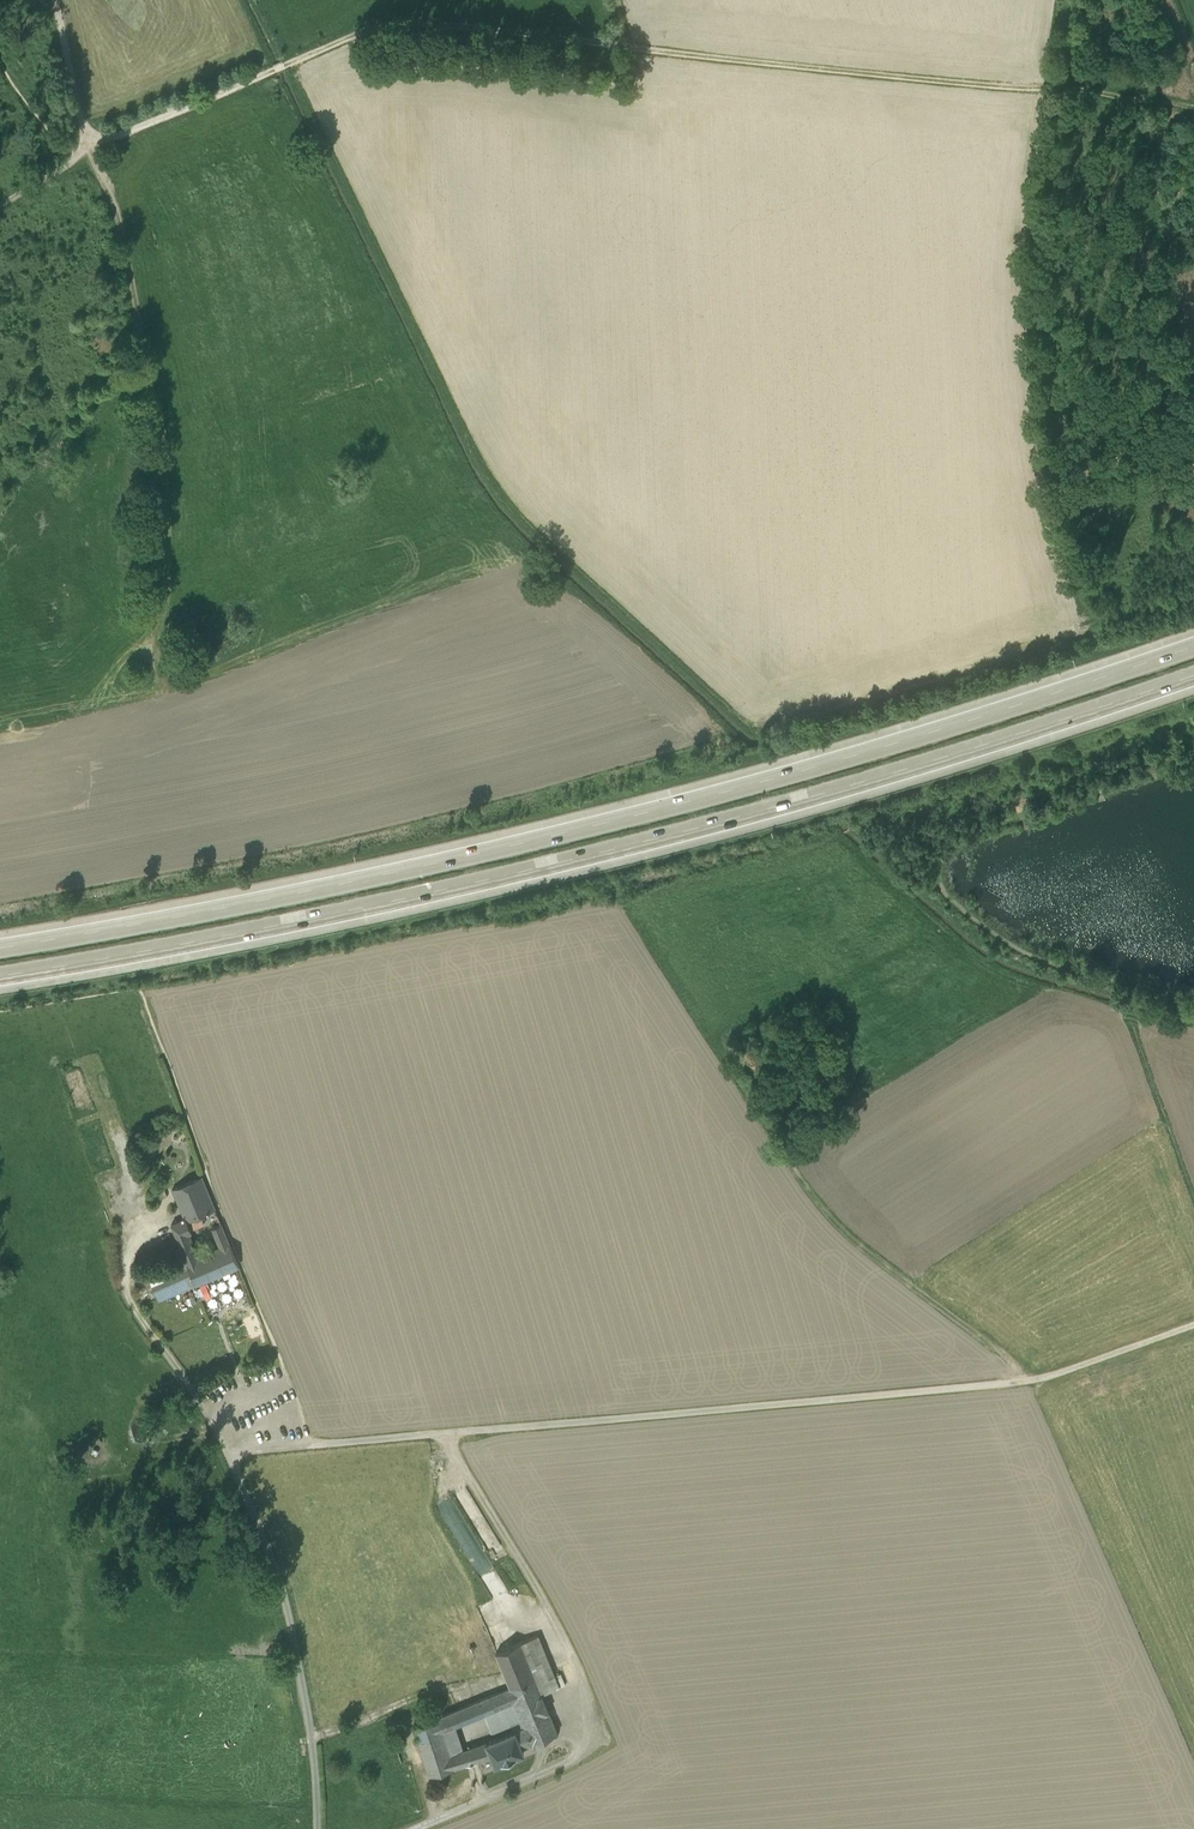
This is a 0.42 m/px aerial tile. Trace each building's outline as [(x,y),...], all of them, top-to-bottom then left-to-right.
[(201,1176),(172,1188),(185,1218),(191,1229),(191,1230),(204,1224),(200,1215),(215,1209),(201,1176)] [(167,1195),(164,1188),(155,1192),(158,1199),(167,1195)] [(185,1218),(171,1224),(177,1238),(188,1234),(192,1232),(191,1230),(191,1229),(185,1218)] [(229,1244),(221,1224),(212,1228),(220,1247),(229,1244)] [(188,1234),(177,1238),(181,1246),(192,1242),(188,1234)] [(205,1237),(208,1248),(216,1246),(213,1234),(205,1237)] [(192,1242),(181,1246),(187,1261),(196,1258),(193,1251),(194,1248),(192,1242)] [(196,1258),(187,1261),(189,1266),(197,1284),(218,1275),(239,1266),(229,1244),(220,1247),(196,1258)] [(184,1255),(176,1258),(176,1259),(173,1260),(174,1260),(147,1271),(152,1282),(189,1266),(187,1261),(184,1255)] [(189,1266),(152,1282),(159,1300),(197,1284),(189,1266)] [(538,1635),(520,1642),(535,1677),(552,1669),(538,1635)] [(535,1677),(520,1642),(496,1652),(510,1687),(513,1693),(515,1697),(526,1725),(533,1742),(557,1732),(549,1711),(542,1693),(541,1693),(535,1677)] [(552,1669),(535,1677),(541,1693),(542,1693),(559,1686),(552,1669)] [(510,1687),(439,1716),(442,1727),(453,1723),(474,1714),(515,1697),(513,1693),(510,1687)] [(453,1723),(442,1727),(439,1716),(414,1726),(423,1754),(430,1775),(455,1767),(451,1753),(462,1749),(453,1723)] [(526,1725),(487,1741),(492,1755),(496,1763),(524,1751),(522,1747),(533,1742),(526,1725)] [(414,1726),(393,1735),(402,1763),(423,1754),(414,1726)] [(487,1741),(471,1746),(476,1760),(492,1755),(487,1741)] [(462,1749),(451,1753),(455,1767),(476,1760),(471,1746),(462,1749)]
